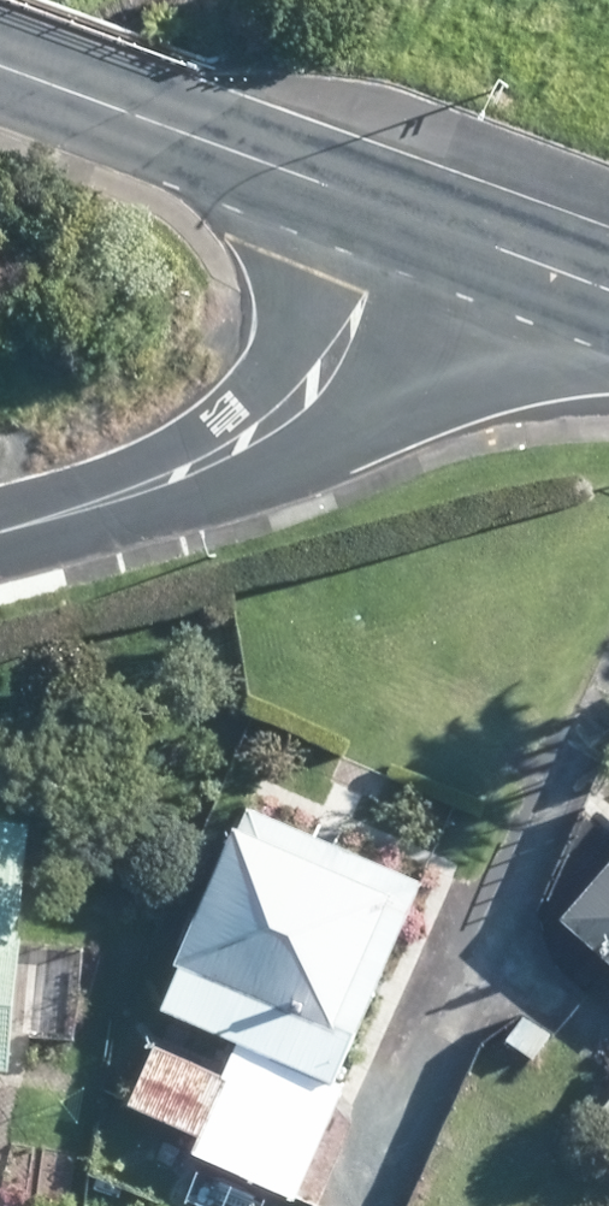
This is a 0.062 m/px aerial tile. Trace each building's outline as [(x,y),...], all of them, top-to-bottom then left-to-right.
[(436,872),(262,794),(209,917),(194,951),(200,953),(179,1001),(245,1028),(229,1067),(164,1038),(139,1098),(180,1115),(209,1128),(202,1147),(195,1143),(171,1200),(185,1205),(286,1205),(294,1188),(305,1193),(340,1112),(355,1079),(347,1073),(436,872)] [(43,811),(0,807),(0,1064),(17,1065),(29,939),(43,811)] [(573,910),(608,941),(608,868),(573,910)] [(59,954),(60,943),(53,934),(43,934),(35,939),(33,950),(40,959),(50,959),(59,954)] [(93,1190),(83,1175),(37,1205),(90,1205),(93,1190)]
